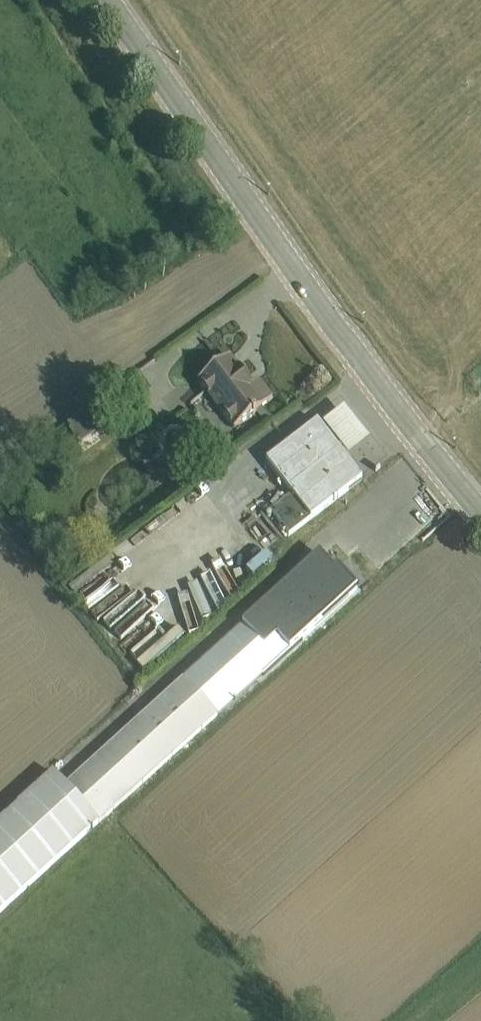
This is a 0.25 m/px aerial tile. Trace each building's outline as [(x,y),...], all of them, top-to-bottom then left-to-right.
[(230,356),(198,381),(206,391),(234,428),(273,399),(258,380),(252,384),(230,356)] [(138,370),(67,421),(70,426),(68,427),(79,442),(135,402),(134,401),(151,388),(138,370)] [(206,391),(198,381),(175,384),(186,408),(206,391)] [(318,424),(267,463),(292,496),(270,513),(289,538),(362,481),(318,424)] [(336,608),(316,587),(333,571),(320,556),(66,787),(54,774),(0,824),(0,915),(336,608)] [(316,587),(336,608),(358,588),(338,567),(333,571),(316,587)] [(133,671),(178,648),(171,635),(157,643),(154,638),(124,654),(133,671)]
